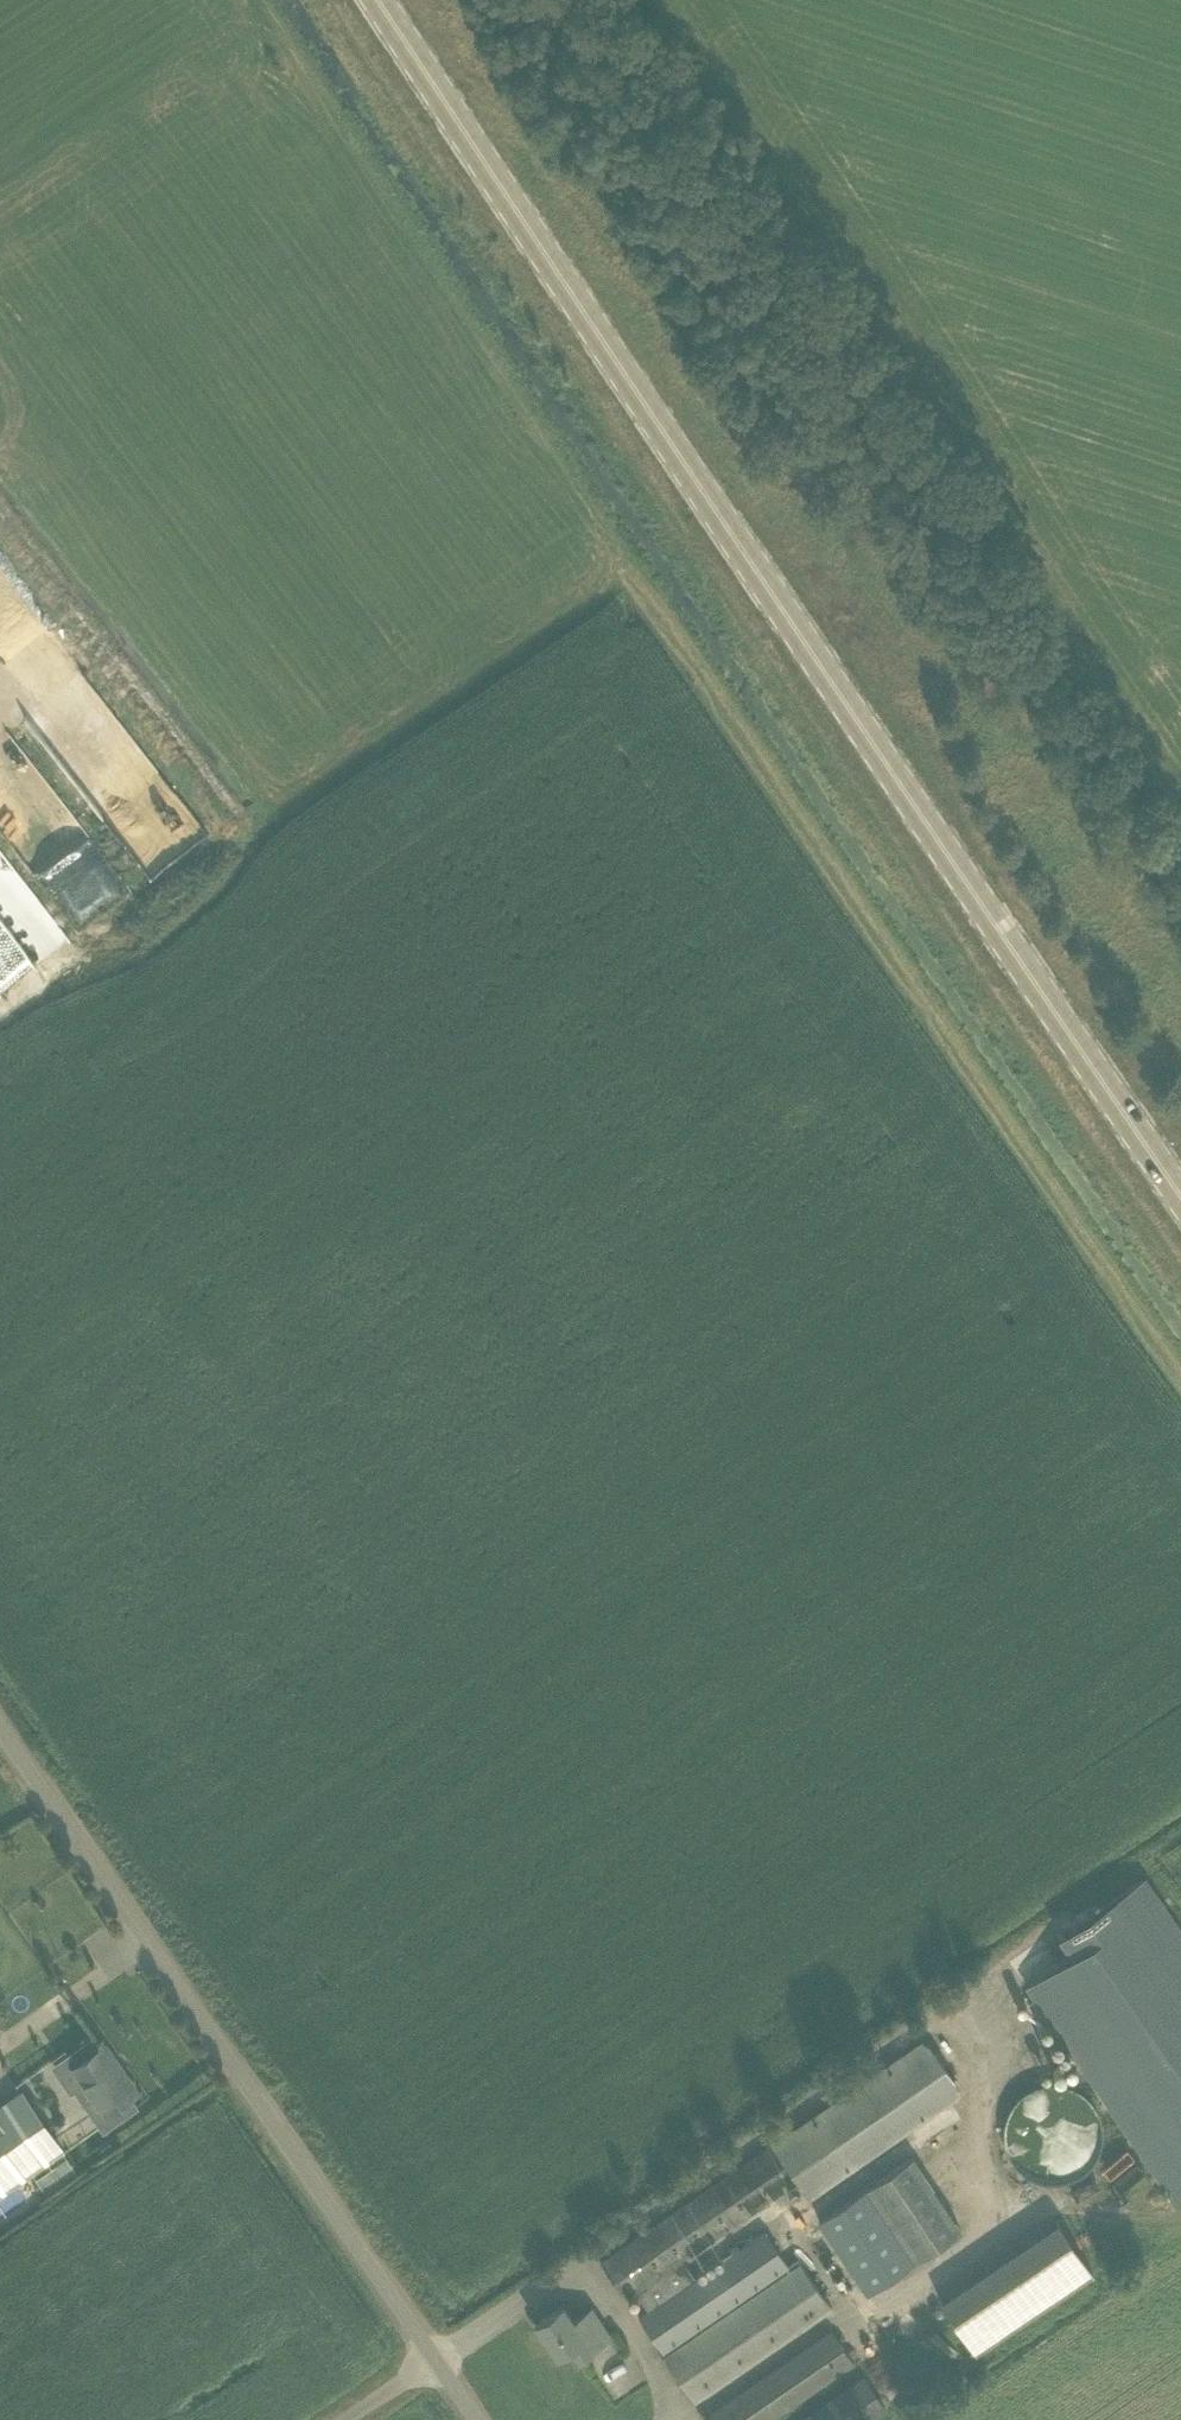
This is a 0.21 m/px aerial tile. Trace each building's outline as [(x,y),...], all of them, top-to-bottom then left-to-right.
[(35,601),(0,601),(0,646),(35,646),(35,601)] [(1144,1876),(1069,1928),(1081,1946),(1025,1984),(1177,2205),(1180,2202),(1180,1930),(1144,1876)] [(43,1968),(27,1980),(42,2000),(58,1988),(43,1968)] [(73,2065),(59,2075),(70,2090),(74,2087),(103,2128),(136,2105),(129,2095),(133,2093),(120,2074),(124,2072),(104,2043),(100,2046),(93,2036),(66,2056),(73,2065)] [(638,2316),(662,2349),(659,2351),(693,2401),(832,2306),(797,2256),(787,2263),(763,2229),(694,2277),(681,2258),(797,2179),(809,2196),(959,2093),(922,2039),(772,2142),(600,2261),(624,2297),(634,2290),(647,2310),(638,2316)] [(1096,2093),(1026,2086),(1025,2103),(1013,2102),(1008,2157),(1088,2165),(1096,2093)] [(63,2149),(21,2090),(0,2105),(0,2194),(63,2149)] [(960,2229),(911,2155),(818,2217),(867,2291),(960,2229)] [(939,2299),(975,2352),(1094,2273),(1058,2219),(939,2299)] [(578,2356),(598,2342),(609,2335),(590,2308),(572,2320),(561,2304),(535,2322),(557,2354),(570,2344),(578,2356)] [(853,2360),(831,2329),(730,2399),(710,2413),(715,2419),(766,2419),(853,2360)] [(799,2419),(866,2419),(885,2407),(863,2376),(799,2419)]
